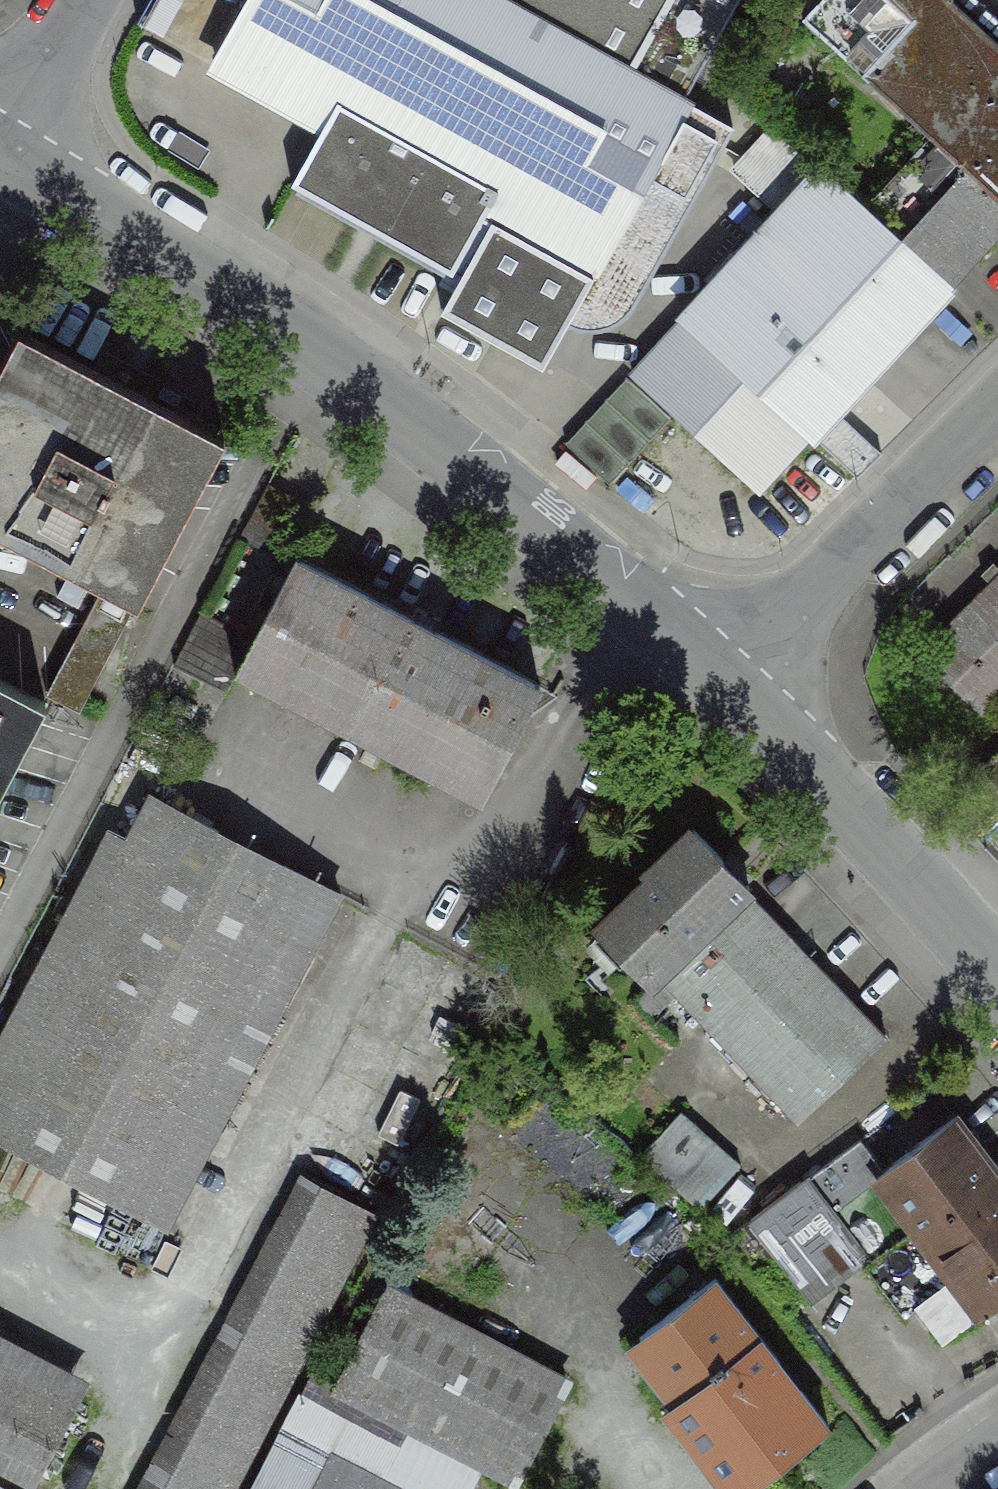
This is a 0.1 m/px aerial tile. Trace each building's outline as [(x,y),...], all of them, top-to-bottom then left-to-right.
[(325,130),(297,181),(452,266),(462,272),(442,309),(541,364),(635,196),(680,221),(732,129),(681,100),(502,0),(254,0),(216,69),(325,130)] [(681,100),(738,0),(502,0),(681,100)] [(931,134),(864,208),(950,286),(997,234),(997,42),(953,0),(820,0),(804,17),(931,134)] [(771,128),(734,168),(754,187),(791,147),(771,128)] [(820,168),(685,316),(687,318),(812,432),(814,434),(950,286),(864,208),(820,168)] [(761,488),(812,432),(687,318),(636,374),(761,488)] [(0,364),(0,531),(103,585),(137,603),(225,438),(151,399),(160,380),(103,350),(93,369),(18,329),(0,364)] [(254,640),(238,670),(242,672),(248,661),(484,786),(477,799),(480,800),(540,688),(296,560),(254,640)] [(982,713),(997,697),(997,574),(920,651),(982,713)] [(80,712),(137,603),(103,585),(46,694),(80,712)] [(227,692),(238,670),(254,640),(203,614),(176,665),(227,692)] [(48,706),(0,681),(0,796),(48,706)] [(648,984),(657,976),(745,891),(749,886),(694,829),(645,876),(649,880),(597,931),(648,984)] [(291,928),(133,846),(0,1100),(0,1134),(144,1209),(291,928)] [(657,976),(798,1121),(886,1037),(745,891),(657,976)] [(680,1112),(641,1156),(701,1210),(740,1166),(680,1112)] [(997,1299),(997,1177),(992,1169),(996,1167),(958,1116),(879,1175),(889,1188),(864,1207),(862,1227),(939,1328),(961,1327),(997,1299)] [(853,1142),(801,1182),(837,1228),(864,1207),(889,1188),(879,1175),(853,1142)] [(801,1182),(753,1219),(805,1285),(853,1248),(837,1228),(801,1182)] [(317,1194),(164,1488),(233,1488),(372,1223),(317,1194)] [(714,1279),(640,1336),(685,1394),(664,1410),(725,1488),(745,1488),(828,1425),(714,1279)] [(568,1384),(385,1289),(336,1382),(519,1478),(568,1384)] [(31,1480),(71,1405),(0,1367),(0,1463),(31,1480)] [(331,1456),(314,1488),(394,1488),(331,1456)]
